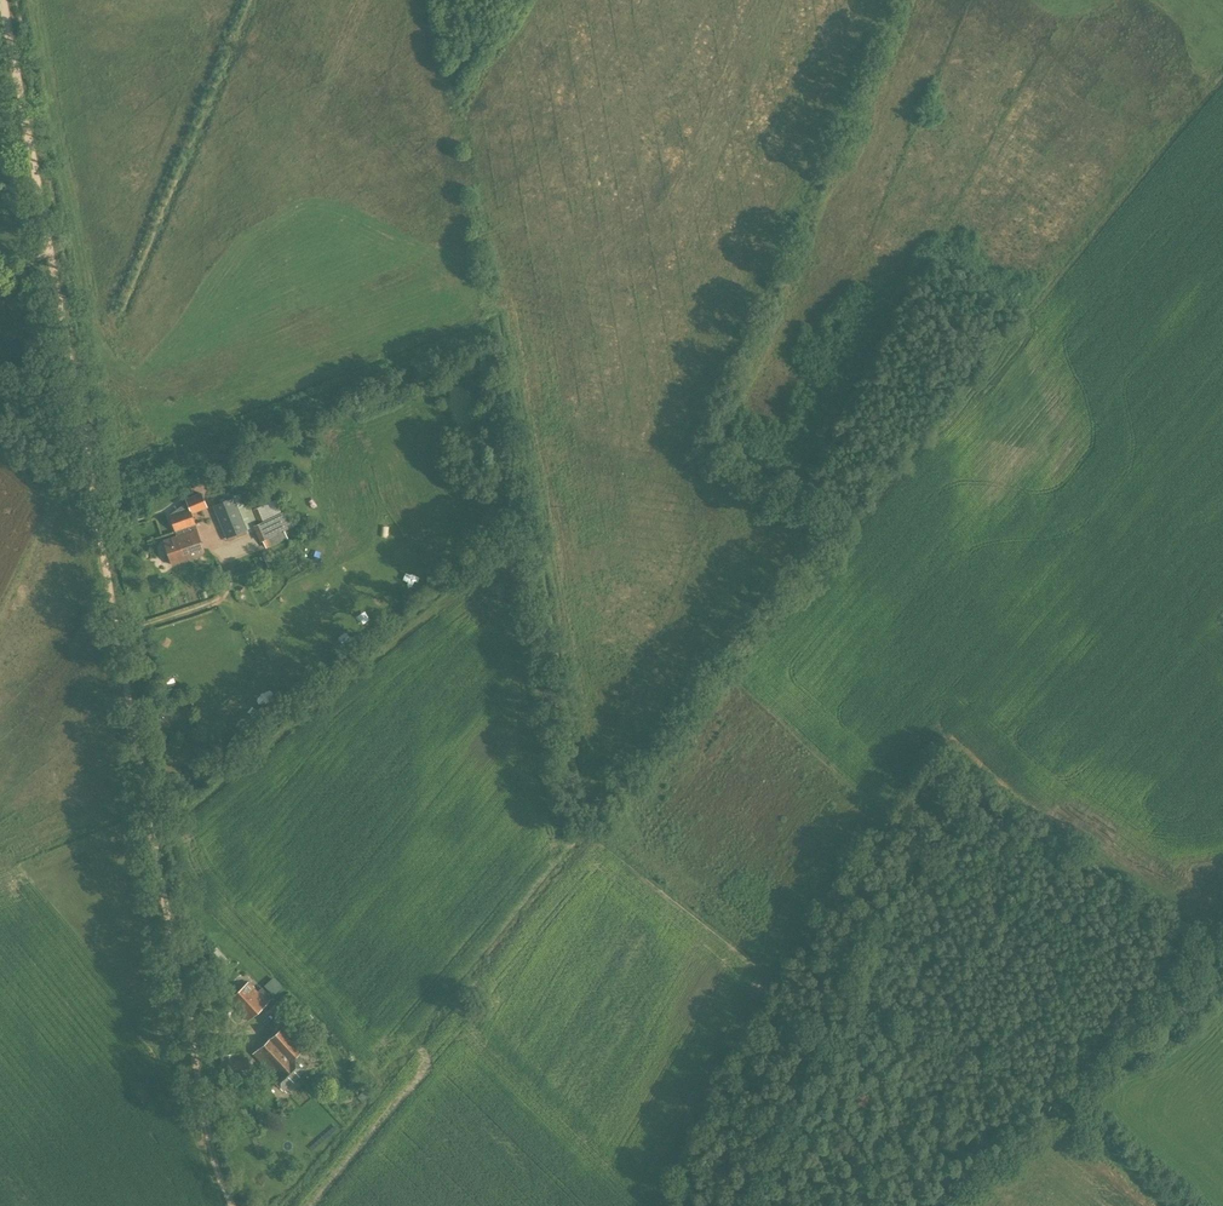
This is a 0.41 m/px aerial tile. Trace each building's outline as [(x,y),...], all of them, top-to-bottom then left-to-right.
[(293,482),(287,487),(305,504),(310,499),(293,482)] [(170,514),(174,530),(176,536),(163,540),(171,564),(205,553),(194,523),(191,513),(207,507),(201,492),(185,499),(186,501),(170,514)] [(243,492),(212,506),(225,538),(247,530),(245,524),(255,518),(243,492)] [(260,542),(263,540),(265,546),(278,541),(277,539),(278,538),(279,540),(287,537),(284,530),(293,525),(287,510),(281,513),(277,505),(269,509),(267,504),(254,509),(260,522),(253,525),(260,542)] [(265,559),(270,569),(277,565),(273,556),(265,559)] [(248,981),(228,1000),(247,1021),(267,1002),(248,981)] [(306,1046),(286,1023),(253,1053),(264,1066),(263,1067),(283,1089),(307,1066),(296,1055),(306,1046)] [(221,1054),(221,1076),(234,1076),(234,1070),(249,1069),(249,1059),(234,1059),(233,1054),(221,1054)]
